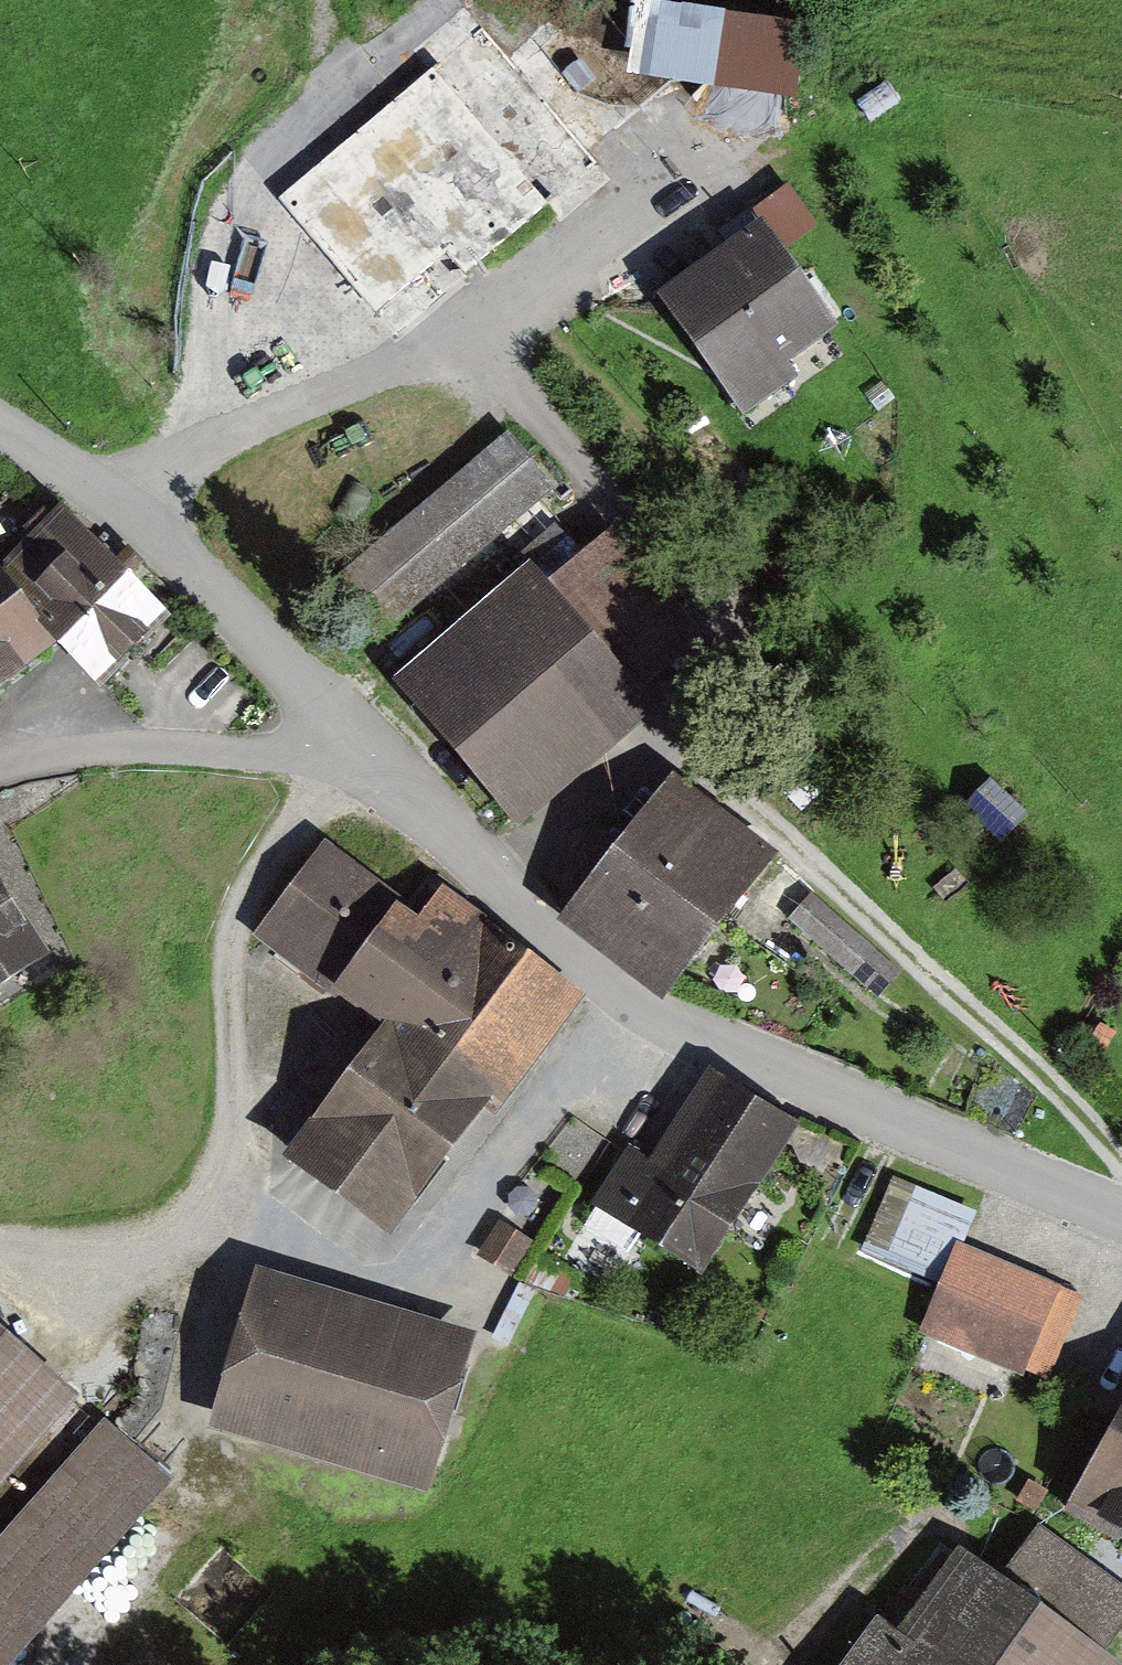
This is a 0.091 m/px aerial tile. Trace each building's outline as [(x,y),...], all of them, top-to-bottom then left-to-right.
[(802,23),(643,0),(637,0),(627,73),(796,96),(802,23)] [(597,165),(481,29),(278,200),(394,336),(597,165)] [(751,210),(761,223),(780,250),(818,226),(789,184),(751,210)] [(780,250),(761,223),(661,292),(748,417),(848,349),(780,250)] [(409,640),(565,506),(507,439),(351,573),(409,640)] [(130,580),(54,499),(0,549),(0,561),(69,636),(130,580)] [(649,675),(703,628),(620,531),(561,581),(536,552),(393,674),(525,829),(673,703),(649,675)] [(68,648),(0,565),(0,704),(68,648)] [(665,996),(775,857),(670,779),(565,916),(665,996)] [(330,997),(398,903),(324,849),(255,943),(330,997)] [(492,1115),(580,995),(449,894),(428,925),(398,903),(330,997),(385,1036),(297,1156),(393,1225),(480,1104),(492,1115)] [(897,971),(814,895),(792,919),(875,995),(897,971)] [(0,897),(0,997),(46,965),(0,897)] [(797,1123),(710,1073),(661,1158),(627,1139),(592,1199),(705,1270),(797,1123)] [(942,1288),(948,1273),(960,1247),(976,1211),(892,1177),(859,1251),(942,1288)] [(1080,1300),(960,1247),(948,1273),(942,1288),(923,1331),(1042,1384),(1080,1300)] [(486,1333),(260,1266),(213,1424),(439,1491),(486,1333)] [(0,1336),(0,1485),(74,1401),(0,1336)] [(1074,1498),(1121,1525),(1121,1411),(1074,1498)] [(105,1422),(0,1548),(0,1664),(24,1664),(177,1481),(105,1422)] [(1121,1640),(1121,1589),(1039,1527),(1002,1577),(965,1550),(900,1637),(866,1612),(827,1664),(1121,1664),(1110,1657),(1121,1640)]
